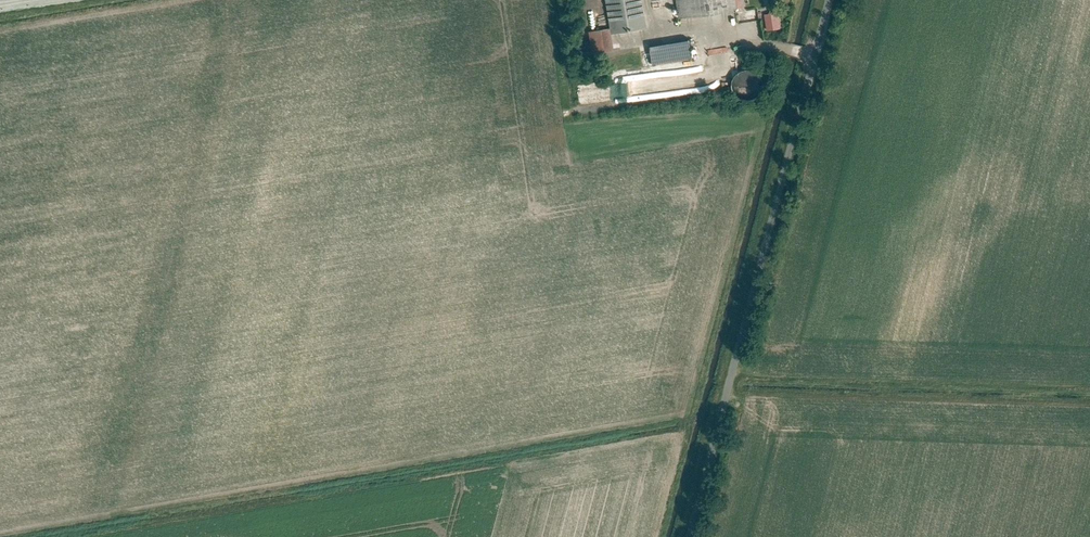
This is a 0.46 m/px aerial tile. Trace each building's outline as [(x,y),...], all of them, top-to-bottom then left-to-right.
[(642,0),(606,0),(612,32),(646,26),(642,0)] [(742,0),(676,0),(679,17),(738,8),(738,6),(743,5),(742,0)] [(780,27),(778,11),(765,13),(768,30),(780,27)] [(687,39),(647,46),(650,64),(690,56),(687,39)]
